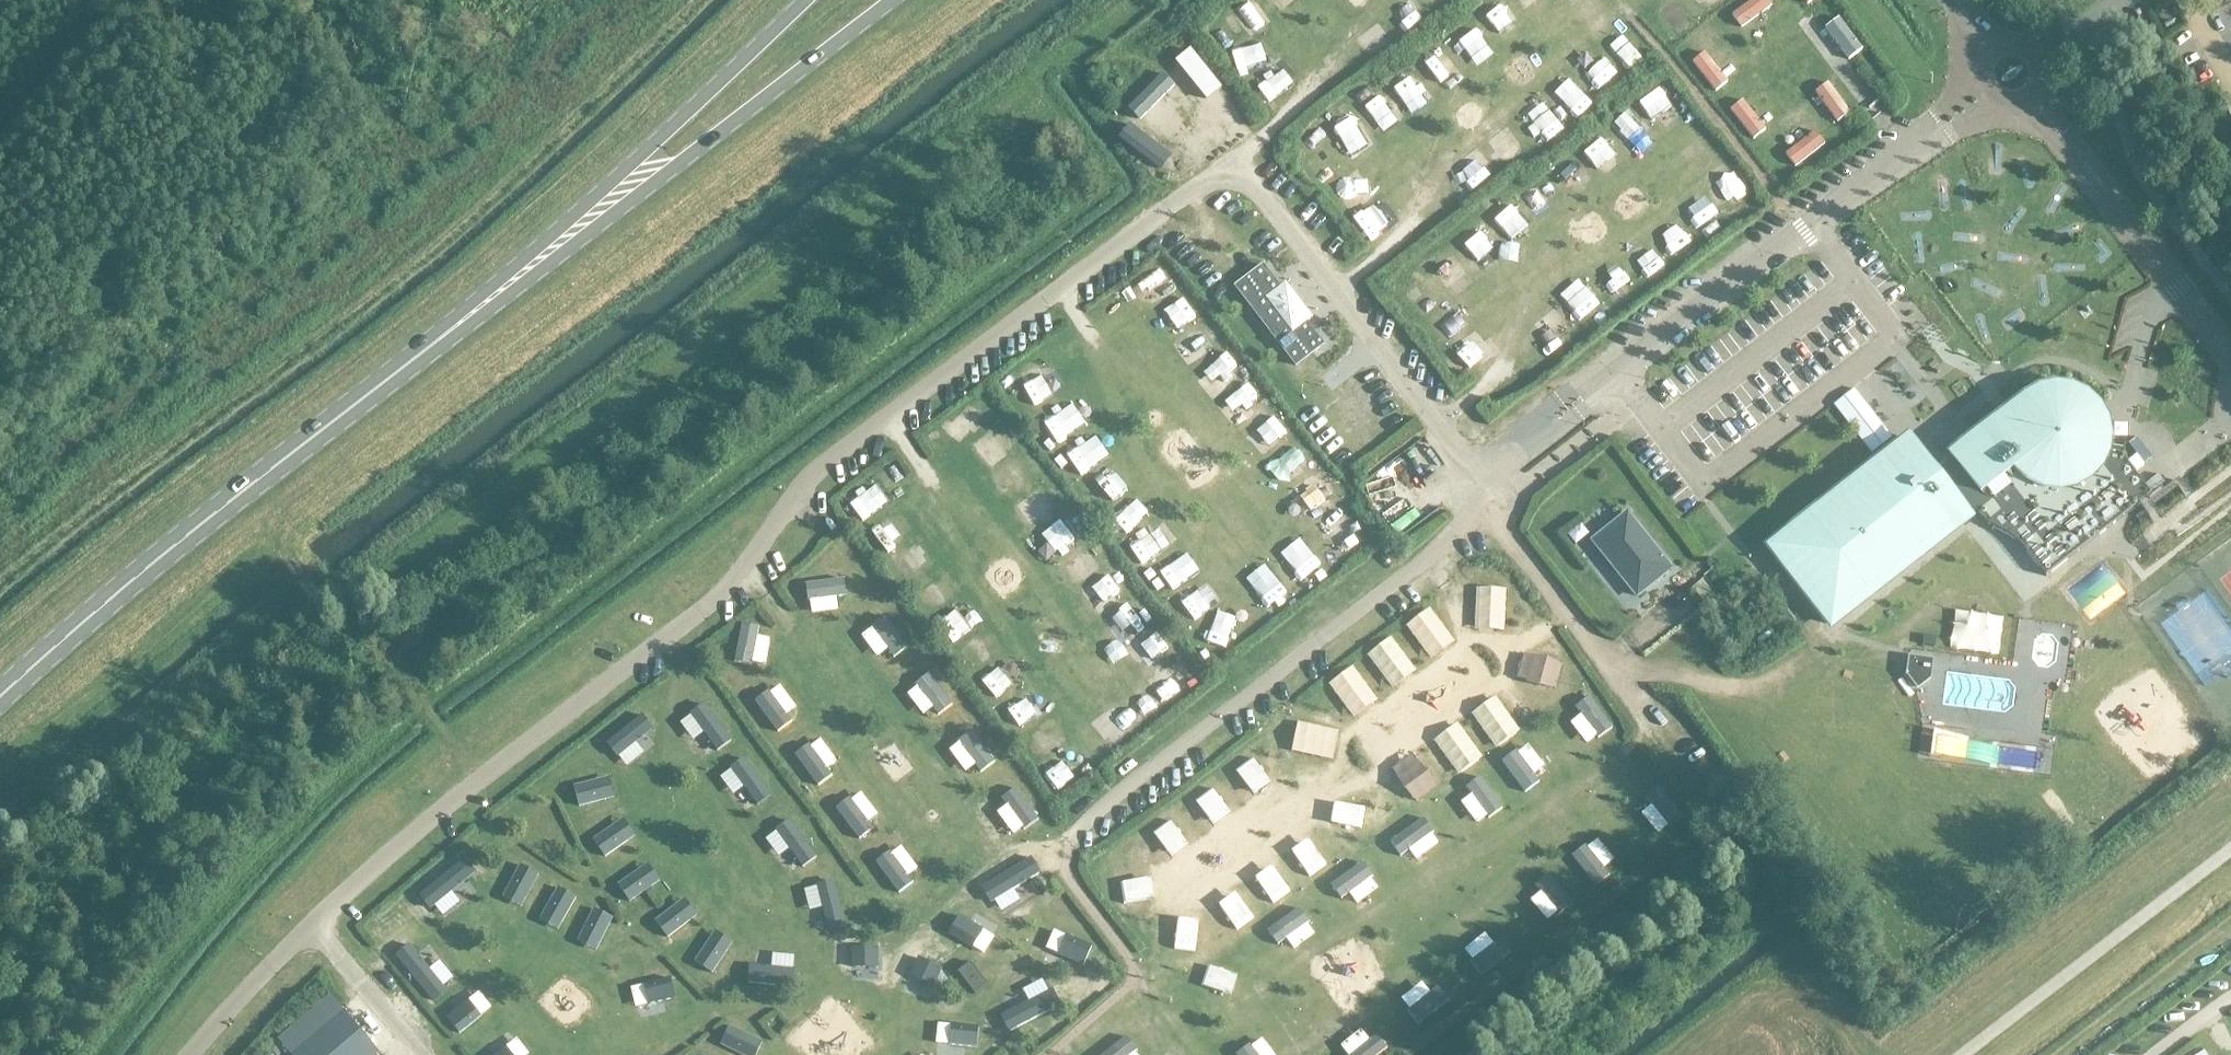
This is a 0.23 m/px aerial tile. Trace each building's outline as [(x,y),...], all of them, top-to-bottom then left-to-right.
[(1766,0),(1752,0),(1730,16),(1740,31),(1772,8),(1766,0)] [(1809,43),(1823,63),(1833,55),(1818,36),(1809,43)] [(1728,87),(1704,53),(1691,62),(1716,96),(1728,87)] [(1140,125),(1130,132),(1175,192),(1228,152),(1171,75),(1127,107),(1140,125)] [(1813,94),(1836,126),(1850,116),(1827,84),(1813,94)] [(1765,138),(1741,104),(1728,113),(1753,147),(1765,138)] [(1816,133),(1784,156),(1793,170),(1826,146),(1816,133)] [(1261,266),(1281,256),(1276,246),(1256,257),(1261,266)] [(1262,266),(1235,287),(1295,366),(1323,345),(1262,266)] [(1457,332),(1448,338),(1458,352),(1467,346),(1457,332)] [(1935,471),(1909,439),(1770,548),(1831,625),(1975,512),(1980,519),(1986,524),(1993,528),(2007,535),(2014,539),(2020,545),(2025,551),(2045,577),(2151,494),(2131,468),(2127,461),(2124,453),(2124,446),(2123,446),(2123,454),(2103,450),(2104,446),(2105,436),(2102,421),(2095,408),(2084,398),(2070,391),(2055,390),(2040,393),(2027,399),(1935,471)] [(1104,491),(1094,498),(1110,519),(1119,512),(1104,491)] [(1607,550),(1602,554),(1637,596),(1670,569),(1633,523),(1634,521),(1629,515),(1624,515),(1618,519),(1619,521),(1605,532),(1608,537),(1607,550)] [(805,584),(807,602),(847,598),(845,580),(805,584)] [(2095,625),(2115,614),(2096,582),(2076,594),(2095,625)] [(1484,634),(1510,635),(1512,597),(1486,595),(1484,634)] [(1211,610),(1190,622),(1197,634),(1218,622),(1211,610)] [(885,618),(870,628),(891,661),(906,651),(885,618)] [(1416,634),(1438,666),(1458,653),(1436,620),(1416,634)] [(734,663),(750,667),(758,629),(742,626),(734,663)] [(1379,663),(1400,694),(1420,681),(1400,649),(1379,663)] [(1907,658),(1905,675),(1916,688),(1929,679),(1931,661),(1907,658)] [(1528,667),(1525,692),(1564,696),(1567,671),(1528,667)] [(931,674),(915,684),(937,719),(953,709),(931,674)] [(1180,698),(1188,692),(1175,674),(1166,680),(1180,698)] [(1365,722),(1384,707),(1362,678),(1342,693),(1365,722)] [(756,701),(777,735),(789,727),(767,694),(756,701)] [(1589,697),(1575,707),(1600,742),(1614,732),(1589,697)] [(1502,709),(1482,725),(1505,755),(1525,739),(1502,709)] [(689,719),(678,735),(712,758),(723,742),(689,719)] [(647,731),(618,757),(635,776),(664,750),(647,731)] [(972,734),(957,743),(977,775),(992,765),(972,734)] [(1468,783),(1488,767),(1464,738),(1444,753),(1468,783)] [(1302,766),(1341,767),(1341,741),(1303,740),(1302,766)] [(795,755),(817,789),(830,780),(808,746),(795,755)] [(1516,753),(1503,762),(1526,794),(1538,785),(1516,753)] [(1234,774),(1250,797),(1268,785),(1253,762),(1234,774)] [(1428,765),(1407,780),(1429,811),(1450,797),(1428,765)] [(757,812),(773,801),(753,771),(737,782),(757,812)] [(1479,779),(1465,789),(1487,820),(1501,810),(1479,779)] [(1656,786),(1641,796),(1667,832),(1682,821),(1656,786)] [(1014,789),(999,799),(1021,833),(1036,824),(1014,789)] [(1194,805),(1209,827),(1227,815),(1212,793),(1194,805)] [(837,808),(858,842),(871,834),(850,799),(837,808)] [(1333,806),(1329,827),(1361,832),(1365,811),(1333,806)] [(1629,833),(1637,828),(1626,811),(1618,816),(1629,833)] [(1388,844),(1398,858),(1432,834),(1422,820),(1388,844)] [(606,832),(612,842),(629,833),(624,822),(606,832)] [(1151,835),(1166,858),(1185,845),(1170,822),(1151,835)] [(609,865),(639,846),(630,833),(600,852),(609,865)] [(767,853),(778,865),(793,852),(782,840),(767,853)] [(1306,877),(1324,866),(1307,842),(1290,853),(1306,877)] [(1569,859),(1592,891),(1607,880),(1584,848),(1569,859)] [(878,864),(898,897),(913,887),(892,854),(878,864)] [(1329,887),(1338,900),(1371,877),(1362,864),(1329,887)] [(617,887),(632,909),(662,890),(647,867),(617,887)] [(1270,904),(1288,891),(1273,868),(1254,881),(1270,904)] [(1535,886),(1557,917),(1572,907),(1549,875),(1535,886)] [(1121,907),(1149,903),(1146,879),(1118,883),(1121,907)] [(459,880),(430,906),(448,926),(477,901),(459,880)] [(1002,906),(1036,903),(1035,892),(1000,896),(1002,906)] [(1233,932),(1252,919),(1235,895),(1217,907),(1233,932)] [(1267,934),(1277,948),(1310,925),(1300,910),(1267,934)] [(675,950),(701,926),(688,911),(662,935),(675,950)] [(1197,923),(1177,921),(1174,952),(1194,954),(1197,923)] [(980,961),(988,940),(960,929),(952,950),(980,961)] [(1468,963),(1479,978),(1511,956),(1500,940),(1468,963)] [(716,942),(704,978),(721,983),(732,948),(716,942)] [(429,953),(414,965),(439,994),(456,978),(440,960),(437,962),(429,953)] [(1090,977),(1093,964),(1066,956),(1062,970),(1090,977)] [(890,986),(890,968),(874,967),(874,985),(890,986)] [(1201,989),(1228,999),(1236,978),(1208,968),(1201,989)] [(911,995),(928,998),(931,981),(914,978),(911,995)] [(756,1003),(788,1004),(789,985),(757,984),(756,1003)] [(1406,1012),(1417,1027),(1447,1005),(1437,990),(1406,1012)] [(1005,1018),(1046,1022),(1047,1010),(1007,1006),(1005,1018)] [(454,1032),(470,1049),(490,1030),(475,1013),(454,1032)] [(348,1014),(300,1054),(382,1054),(348,1014)] [(1350,1054),(1382,1054),(1388,1051),(1377,1036),(1350,1054)] [(1108,1054),(1138,1054),(1140,1054),(1129,1040),(1108,1054)] [(1233,1054),(1234,1054),(1257,1054),(1248,1043),(1233,1054)] [(953,1054),(983,1054),(984,1045),(953,1044),(953,1054)]
